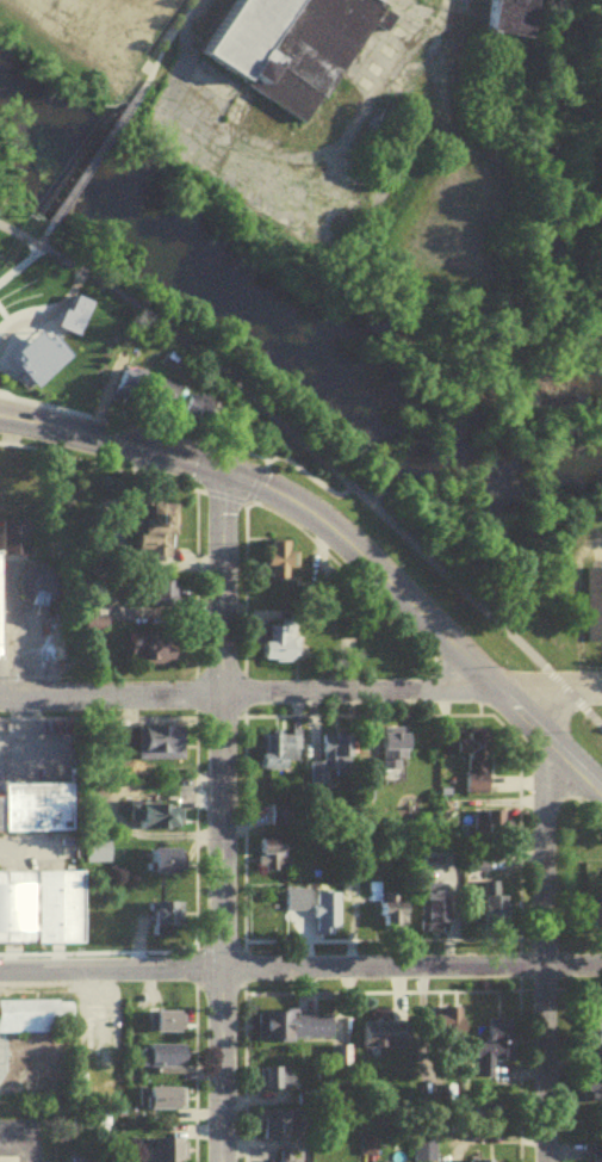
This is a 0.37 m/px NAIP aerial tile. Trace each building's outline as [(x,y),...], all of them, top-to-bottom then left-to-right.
[(315,129),(381,12),(383,13),(391,0),(257,0),(256,0),(236,0),(200,63),(315,129)] [(485,29),(533,36),(538,0),(490,0),(485,29)] [(57,304),(50,322),(74,330),(87,297),(72,291),(66,307),(57,304)] [(69,352),(46,325),(39,330),(33,325),(10,345),(17,354),(12,358),(32,383),(69,352)] [(108,399),(121,360),(95,351),(82,390),(108,399)] [(115,403),(139,410),(148,380),(123,373),(115,403)] [(152,407),(173,417),(184,394),(162,385),(152,407)] [(148,501),(148,515),(141,515),(141,526),(135,526),(135,546),(147,546),(147,554),(165,555),(165,531),(172,531),(173,501),(148,501)] [(24,552),(24,518),(0,517),(0,551),(24,552)] [(268,538),(268,550),(263,550),(263,563),(268,563),(268,574),(287,574),(286,537),(268,538)] [(48,599),(54,594),(56,588),(57,581),(56,575),(52,569),(48,564),(42,561),(35,560),(27,561),(21,565),(17,570),(14,577),(14,586),(17,592),(21,598),(27,601),(36,604),(42,602),(48,599)] [(576,564),(601,564),(601,639),(578,639),(576,564)] [(178,614),(178,587),(154,587),(154,614),(178,614)] [(266,622),(266,638),(260,638),(260,655),(292,656),(292,622),(266,622)] [(126,630),(128,654),(143,653),(143,661),(174,661),(173,629),(126,630)] [(185,767),(186,734),(149,733),(148,766),(185,767)] [(412,775),(412,734),(381,734),(381,775),(412,775)] [(488,799),(490,738),(458,737),(456,798),(488,799)] [(263,738),(262,776),(290,776),(290,768),(299,768),(299,739),(263,738)] [(311,792),(352,792),(352,738),(323,738),(323,768),(311,768),(311,792)] [(0,832),(67,830),(67,784),(0,785),(0,832)] [(133,808),(133,835),(183,835),(183,808),(133,808)] [(504,843),(504,817),(474,817),(474,843),(504,843)] [(88,868),(113,868),(113,842),(88,842),(88,868)] [(253,865),(290,865),(290,844),(253,844),(253,865)] [(152,855),(152,882),(187,882),(187,855),(152,855)] [(0,869),(0,941),(80,940),(79,869),(0,869)] [(341,907),(360,907),(360,887),(341,887),(341,897),(316,897),(316,940),(341,940),(341,907)] [(453,891),(429,892),(430,937),(454,936),(453,891)] [(510,902),(486,902),(486,933),(523,933),(523,910),(510,910),(510,902)] [(150,908),(150,936),(183,936),(183,908),(150,908)] [(411,908),(382,908),(382,933),(411,933),(411,908)] [(594,932),(601,932),(601,910),(594,910),(594,932)] [(5,1031),(0,1031),(0,997),(56,996),(56,1000),(70,1000),(70,1019),(48,1019),(48,1031),(5,1031)] [(151,1008),(151,1028),(178,1030),(179,1008),(151,1008)] [(259,1017),(259,1046),(333,1047),(333,1019),(259,1017)] [(429,1019),(429,1045),(465,1045),(465,1019),(429,1019)] [(514,1024),(490,1024),(490,1048),(475,1048),(475,1083),(494,1083),(494,1066),(514,1066),(514,1024)] [(362,1053),(414,1053),(414,1027),(362,1027),(362,1053)] [(153,1074),(188,1074),(188,1051),(153,1051),(153,1074)] [(291,1072),(263,1072),(263,1096),(291,1096),(291,1072)] [(149,1115),(185,1115),(185,1094),(149,1094),(149,1115)] [(289,1145),(289,1115),(256,1115),(256,1145),(289,1145)] [(436,1138),(414,1138),(414,1161),(436,1161),(436,1138)] [(155,1161),(187,1161),(187,1145),(155,1145),(155,1161)] [(593,1148),(593,1161),(601,1161),(601,1148),(593,1148)]
